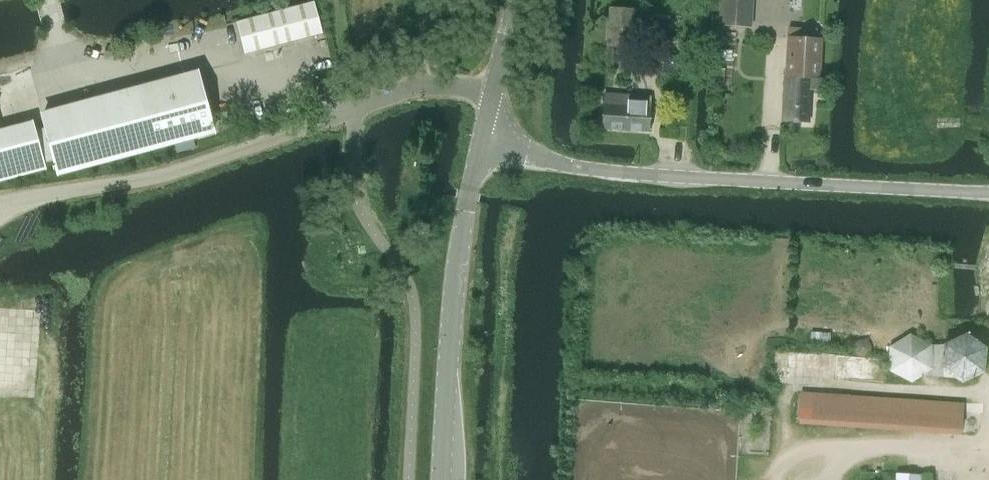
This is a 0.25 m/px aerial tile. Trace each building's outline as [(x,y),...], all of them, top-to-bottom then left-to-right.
[(719,25),(751,27),(752,0),(720,0),(719,25)] [(314,1),(236,22),(244,53),(323,33),(314,1)] [(611,9),(607,50),(630,52),(633,11),(611,9)] [(788,42),(782,122),(806,123),(809,88),(819,88),(822,44),(822,38),(817,38),(817,29),(789,27),(788,36),(788,42)] [(664,66),(668,70),(674,70),(679,66),(679,60),(675,56),(669,55),(664,60),(664,66)] [(44,170),(43,164),(55,160),(59,173),(213,131),(197,73),(43,115),(46,128),(33,132),(33,130),(0,139),(0,182),(44,170)] [(602,130),(625,131),(648,133),(650,98),(604,95),(602,130)] [(428,236),(430,226),(420,225),(418,235),(428,236)] [(963,403),(800,392),(798,424),(961,434),(963,403)]
